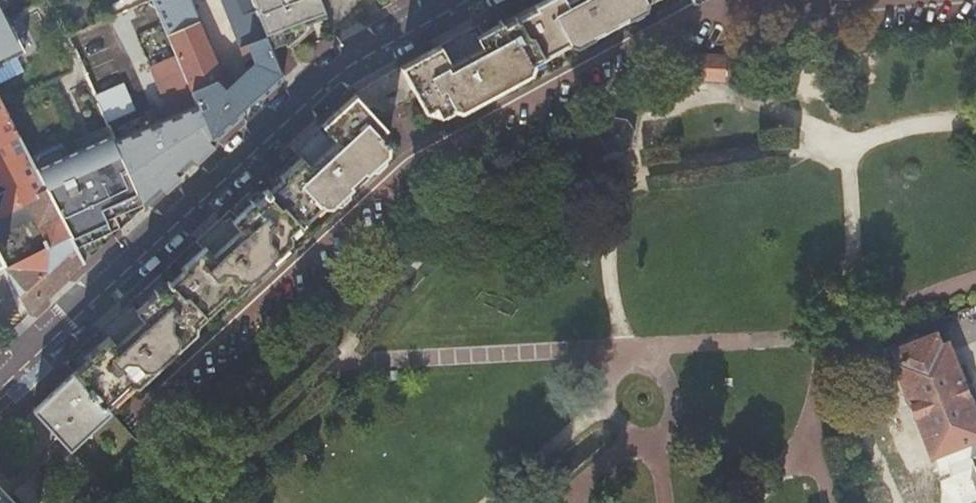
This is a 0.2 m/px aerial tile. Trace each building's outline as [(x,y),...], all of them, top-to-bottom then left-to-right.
[(145,207),(213,143),(153,0),(127,11),(145,55),(146,56),(171,116),(115,140),(145,207)] [(213,143),(282,80),(283,78),(274,57),(273,52),(256,11),(256,9),(253,0),(225,0),(232,17),(224,21),(236,51),(256,63),(228,90),(199,22),(198,23),(188,0),(153,0),(213,143)] [(256,9),(256,11),(273,52),(275,51),(274,48),(270,38),(285,33),(287,37),(305,31),(302,23),(311,20),(307,8),(311,7),(311,5),(320,2),(327,18),(321,0),(253,0),(256,9)] [(545,59),(570,46),(577,48),(611,29),(645,11),(648,3),(653,0),(545,0),(515,16),(525,35),(532,37),(545,59)] [(327,18),(320,2),(311,5),(311,7),(307,8),(311,20),(302,23),(303,26),(327,18)] [(84,263),(145,207),(115,140),(103,112),(93,117),(100,134),(89,145),(89,152),(118,181),(96,200),(62,145),(56,135),(51,126),(17,59),(23,56),(0,12),(0,99),(84,263)] [(532,66),(545,59),(532,37),(525,35),(515,16),(484,32),(478,24),(355,95),(378,119),(418,97),(428,114),(439,118),(455,109),(460,111),(495,92),(530,73),(532,66)] [(93,27),(97,39),(108,35),(103,23),(93,27)] [(285,33),(270,38),(274,48),(285,44),(286,47),(305,32),(305,31),(287,37),(285,33)] [(75,49),(99,103),(132,88),(108,35),(97,39),(75,49)] [(723,80),(724,59),(671,56),(670,76),(723,80)] [(139,106),(133,92),(103,104),(109,120),(139,106)] [(286,208),(304,225),(324,206),(331,206),(360,180),(388,153),(389,144),(384,142),(385,128),(378,119),(355,95),(294,152),(301,160),(275,182),(278,185),(268,194),(279,208),(286,208)] [(29,312),(84,263),(0,99),(0,255),(4,262),(29,312)] [(627,121),(613,120),(603,127),(600,141),(608,152),(622,155),(633,147),(635,133),(627,121)] [(190,298),(206,315),(228,296),(234,296),(263,270),(292,243),(293,235),(304,225),(286,208),(279,208),(268,194),(257,205),(254,203),(237,218),(231,211),(196,243),(202,251),(181,270),(183,273),(170,284),(182,298),(190,298)] [(195,325),(206,315),(190,298),(182,298),(170,284),(160,293),(158,293),(142,307),(135,300),(101,332),(107,340),(86,359),(88,361),(73,374),(106,409),(132,386),(139,386),(167,360),(195,334),(195,325)] [(894,365),(932,458),(975,440),(975,419),(945,344),(939,346),(933,335),(893,351),(897,364),(894,365)] [(69,450),(109,413),(106,409),(73,374),(32,411),(69,450)] [(914,494),(917,502),(975,502),(975,468),(914,494)] [(0,490),(0,502),(13,502),(0,490)] [(877,493),(854,502),(882,502),(877,493)]
